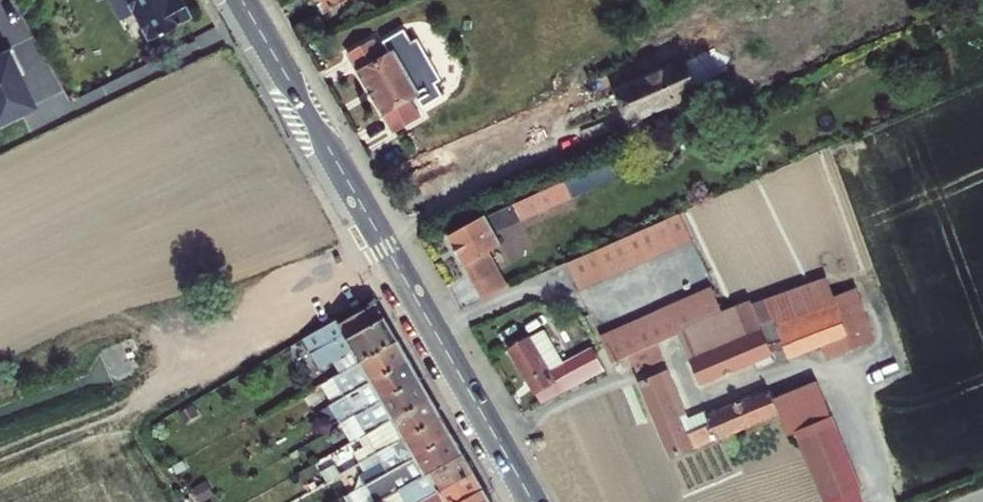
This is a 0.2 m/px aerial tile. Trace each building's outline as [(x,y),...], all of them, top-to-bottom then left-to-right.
[(131,44),(184,15),(175,0),(106,0),(131,44)] [(323,11),(343,0),(316,0),(323,11)] [(347,53),(359,73),(411,43),(412,45),(418,41),(416,37),(410,40),(403,28),(381,41),(389,53),(384,56),(372,38),(347,53)] [(411,43),(359,73),(382,113),(424,88),(424,84),(439,75),(418,41),(412,45),(411,43)] [(31,105),(16,75),(21,73),(9,48),(0,52),(0,120),(31,105)] [(661,108),(663,111),(728,83),(713,50),(626,88),(632,103),(626,105),(632,120),(661,108)] [(424,88),(382,113),(394,132),(421,116),(409,98),(415,94),(423,107),(442,94),(435,82),(441,78),(439,75),(424,84),(424,88)] [(626,105),(632,103),(626,88),(620,91),(626,105)] [(717,143),(710,127),(703,131),(710,146),(717,143)] [(658,139),(637,148),(641,158),(662,149),(658,139)] [(495,234),(570,200),(562,181),(485,214),(448,236),(465,265),(489,252),(501,245),(495,234)] [(580,289),(622,271),(636,265),(676,247),(690,241),(678,214),(568,263),(580,289)] [(464,265),(483,300),(509,289),(489,252),(465,265),(464,265)] [(690,360),(700,385),(785,350),(788,358),(821,346),(826,359),(873,342),(855,290),(834,297),(827,278),(752,302),(723,315),(681,333),(678,335),(688,360),(690,360)] [(710,287),(600,336),(612,363),(629,356),(654,345),(678,335),(681,333),(723,315),(710,287)] [(338,318),(304,338),(320,367),(335,360),(342,373),(398,340),(376,302),(341,322),(338,318)] [(541,403),(603,371),(602,367),(590,347),(562,364),(543,331),(510,350),(541,403)] [(343,390),(345,394),(408,358),(398,340),(342,373),(335,377),(343,390)] [(629,356),(636,372),(661,361),(654,345),(629,356)] [(408,358),(345,394),(332,402),(344,423),(357,415),(420,378),(408,358)] [(705,412),(683,421),(682,417),(686,415),(668,370),(640,381),(672,458),(777,415),(773,405),(767,390),(706,415),(705,412)] [(332,402),(345,394),(343,390),(335,377),(329,380),(322,385),(332,402)] [(357,415),(368,434),(431,397),(420,378),(357,415)] [(797,432),(797,431),(829,418),(816,387),(773,405),(777,415),(786,437),(797,432)] [(368,434),(378,451),(441,415),(431,397),(368,434)] [(361,438),(368,434),(357,415),(344,423),(342,423),(353,442),(361,438)] [(378,451),(389,470),(452,434),(441,415),(378,451)] [(825,501),(833,501),(858,492),(860,491),(829,418),(797,431),(797,432),(825,501)] [(368,434),(361,438),(371,455),(373,454),(378,451),(368,434)] [(400,491),(464,454),(452,434),(389,470),(384,473),(367,483),(378,501),(380,501),(400,491)] [(384,473),(389,470),(378,451),(373,454),(376,460),(384,473)] [(400,491),(407,501),(418,501),(426,498),(473,470),(464,454),(400,491)] [(359,469),(367,483),(384,473),(376,460),(359,469)] [(484,488),(473,470),(426,498),(418,501),(460,501),(484,488)] [(484,488),(460,501),(492,501),(484,488)] [(833,501),(862,501),(858,492),(833,501)]
